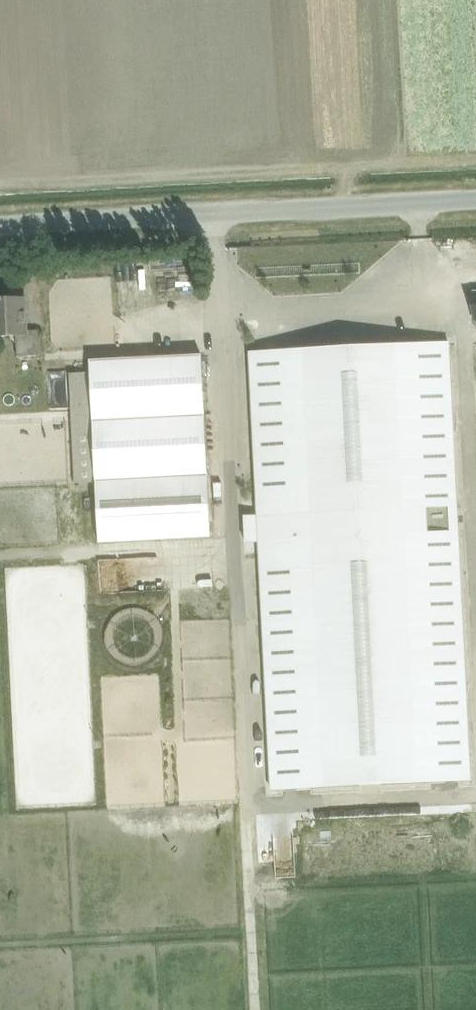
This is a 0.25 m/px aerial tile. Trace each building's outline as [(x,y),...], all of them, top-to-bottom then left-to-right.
[(464,281),(466,321),(475,321),(475,281),(464,281)] [(40,355),(39,330),(26,330),(25,297),(2,298),(0,298),(0,336),(16,335),(17,356),(40,355)] [(160,332),(181,328),(180,320),(159,324),(160,332)] [(449,342),(249,352),(257,515),(244,516),(245,542),(259,541),(271,789),(471,779),(449,342)] [(69,374),(75,483),(96,482),(99,542),(210,536),(201,354),(90,360),(90,372),(69,374)] [(75,483),(69,374),(0,377),(0,487),(75,483)] [(56,525),(36,524),(36,545),(56,546),(56,525)] [(0,565),(0,580),(2,582),(24,559),(15,550),(0,565)]
